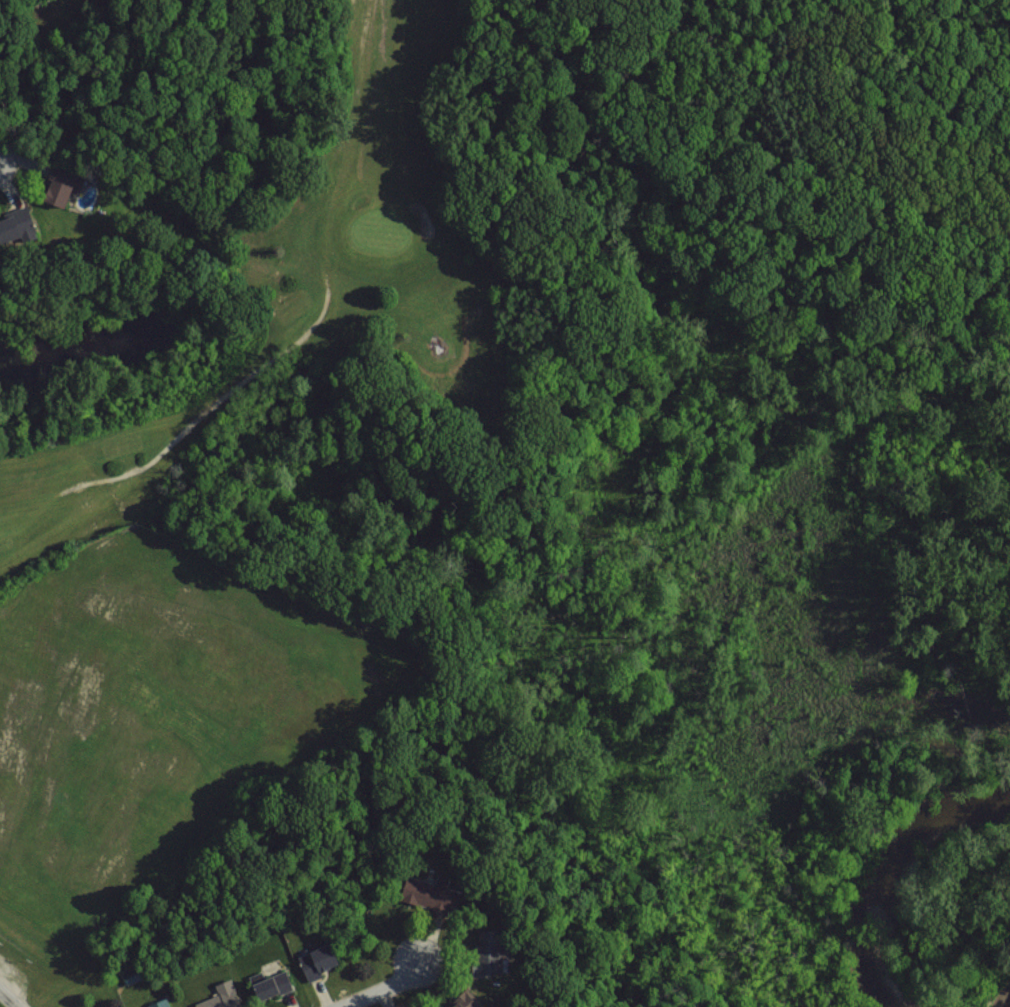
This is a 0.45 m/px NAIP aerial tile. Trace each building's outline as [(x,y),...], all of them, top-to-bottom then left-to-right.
[(0,218),(0,244),(34,230),(25,208),(0,218)] [(307,983),(340,967),(328,942),(295,958),(307,983)] [(246,981),(255,1003),(292,989),(283,967),(246,981)] [(229,978),(212,983),(216,996),(191,1004),(192,1006),(239,1006),(229,978)] [(470,993),(443,993),(443,1006),(470,1006),(470,993)]
